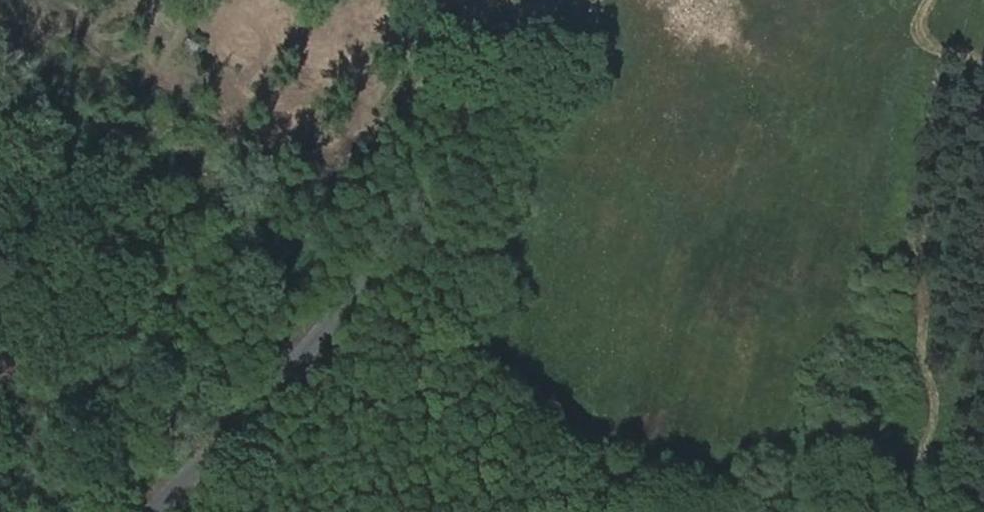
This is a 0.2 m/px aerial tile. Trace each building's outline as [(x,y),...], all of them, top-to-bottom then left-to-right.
[(193,57),(198,47),(188,41),(182,51),(193,57)]
